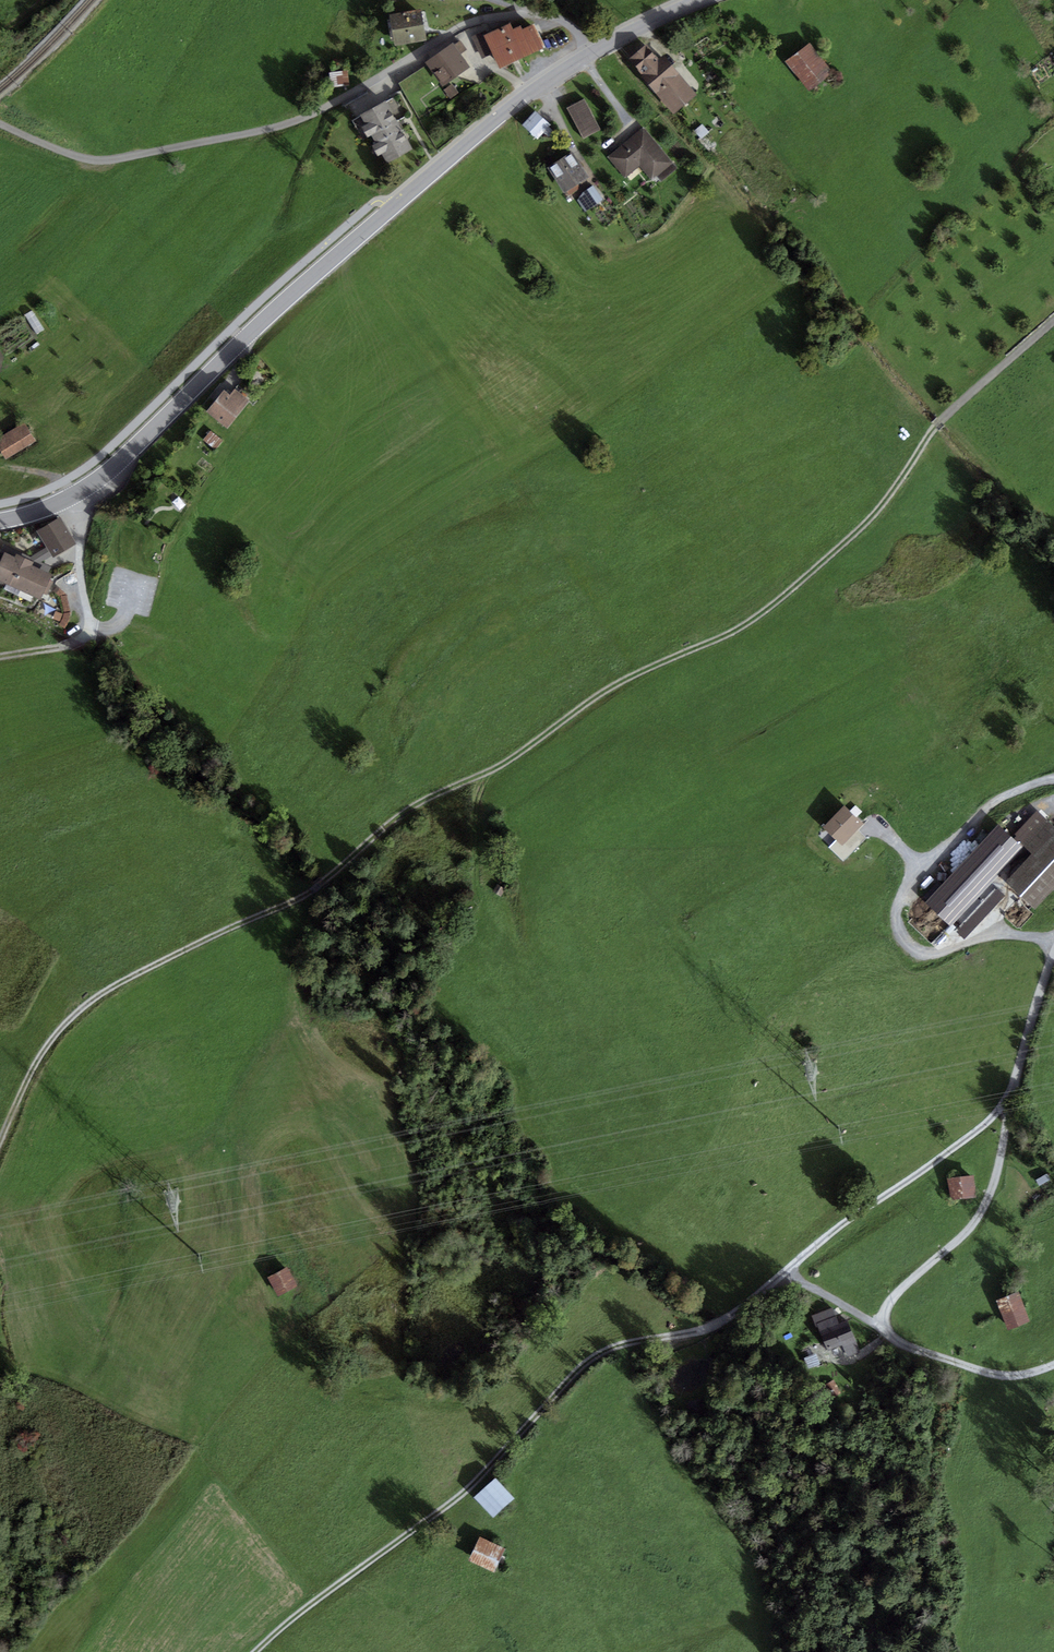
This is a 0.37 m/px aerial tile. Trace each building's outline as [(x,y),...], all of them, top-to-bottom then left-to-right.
[(422,10),(390,15),(395,45),(427,40),(422,10)] [(510,23),(484,35),(483,32),(472,37),(482,58),(493,53),(499,67),(543,47),(533,24),(522,29),(521,25),(513,29),(510,23)] [(453,42),(426,62),(428,65),(441,85),(443,87),(470,67),(461,54),(467,49),(461,40),(454,44),(453,42)] [(810,43),(785,61),(808,91),(833,73),(810,43)] [(642,75),(641,76),(673,114),(696,94),(664,55),(659,59),(646,44),(629,58),(642,75)] [(441,85),(428,65),(399,83),(411,104),(441,85)] [(349,85),(348,70),(329,72),(330,87),(349,85)] [(459,93),(452,84),(444,90),(450,99),(459,93)] [(584,99),(567,108),(583,139),(601,129),(584,99)] [(386,100),(360,114),(388,163),(413,149),(386,100)] [(536,111),(523,125),(538,139),(551,125),(536,111)] [(710,132),(702,124),(694,131),(701,139),(710,132)] [(643,127),(607,157),(625,178),(640,166),(652,181),(657,177),(661,181),(677,168),(643,127)] [(572,151),(547,167),(564,193),(567,191),(570,195),(581,188),(578,184),(589,177),(572,151)] [(603,199),(594,185),(583,192),(593,206),(603,199)] [(593,206),(583,192),(577,201),(585,212),(593,206)] [(230,395),(224,390),(207,412),(228,429),(251,401),(235,388),(230,395)] [(0,440),(0,450),(5,459),(35,441),(25,425),(0,440)] [(223,441),(211,430),(203,440),(216,450),(223,441)] [(103,503),(92,518),(99,524),(110,509),(103,503)] [(60,517),(37,531),(46,547),(52,555),(53,558),(76,544),(71,536),(63,522),(60,517)] [(65,521),(63,522),(71,536),(73,535),(65,521)] [(52,555),(46,547),(31,556),(3,544),(1,550),(5,552),(15,557),(16,554),(33,562),(32,565),(48,573),(51,566),(41,562),(52,555)] [(0,549),(0,581),(7,584),(20,590),(18,596),(31,602),(33,596),(41,599),(43,594),(47,595),(53,582),(50,580),(52,575),(48,573),(32,565),(33,562),(16,554),(15,557),(5,552),(1,550),(0,549)] [(20,590),(7,584),(4,589),(18,596),(20,590)] [(67,595),(58,586),(54,591),(60,597),(64,612),(62,619),(59,625),(64,629),(69,621),(71,612),(67,595)] [(60,622),(63,614),(55,611),(52,619),(60,622)] [(864,824),(844,805),(823,827),(842,846),(843,845),(852,853),(867,838),(858,830),(864,824)] [(1006,882),(1036,909),(1053,889),(1053,826),(1046,818),(1022,844),(1032,853),(1006,882)] [(998,825),(925,902),(950,926),(1023,849),(998,825)] [(1005,895),(997,888),(956,932),(964,939),(1005,895)] [(974,1175),(948,1179),(951,1201),(977,1198),(974,1175)] [(288,1270),(268,1278),(277,1300),(298,1291),(288,1270)] [(1018,1292),(996,1301),(1008,1330),(1030,1321),(1018,1292)] [(818,1326),(828,1350),(842,1345),(848,1358),(862,1353),(848,1318),(839,1322),(833,1307),(811,1316),(816,1327),(818,1326)] [(842,1392),(834,1379),(823,1386),(831,1399),(842,1392)] [(704,1403),(685,1404),(686,1416),(704,1415),(704,1403)] [(515,1498),(496,1477),(474,1497),(493,1518),(515,1498)] [(505,1548),(479,1537),(468,1561),(494,1572),(505,1548)]
